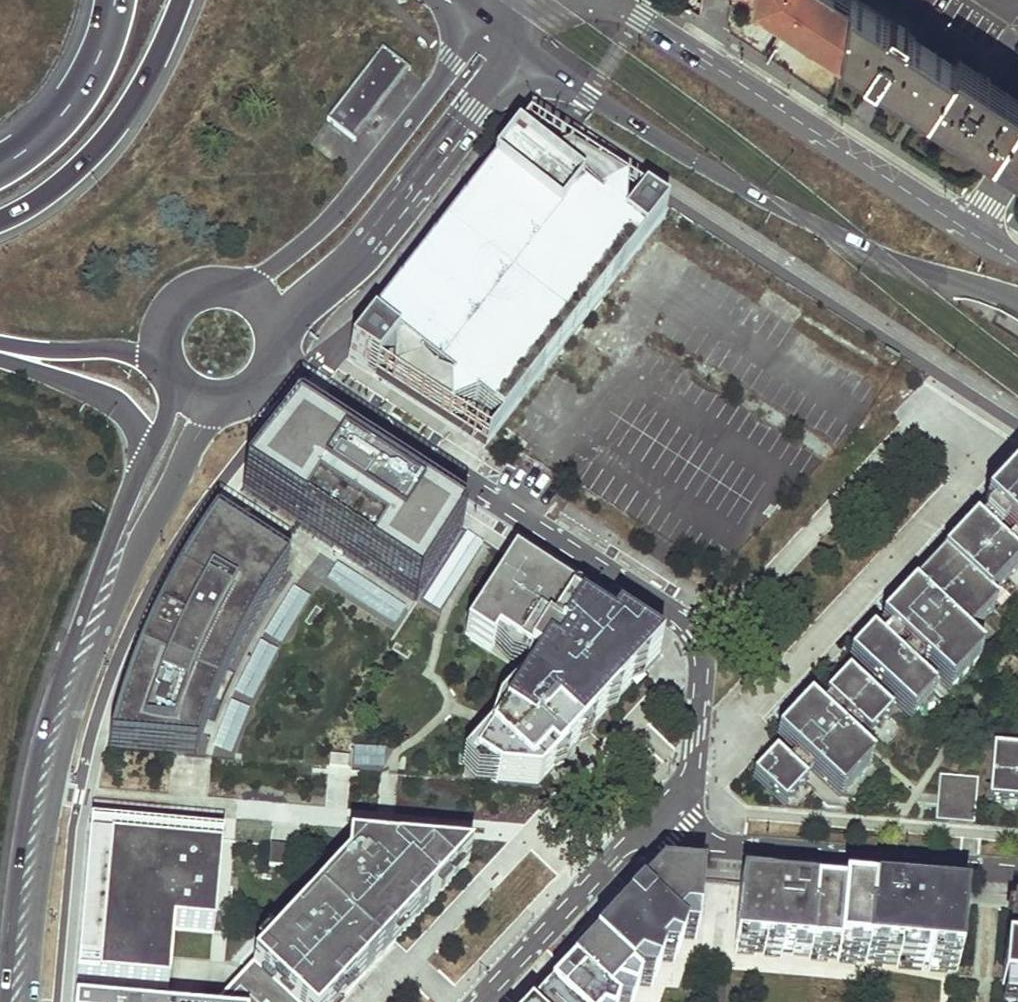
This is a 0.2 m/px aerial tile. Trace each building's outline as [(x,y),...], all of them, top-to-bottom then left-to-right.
[(843,47),(851,0),(771,0),(843,47)] [(865,0),(851,0),(843,47),(1017,161),(1017,162),(1017,102),(986,81),(990,74),(961,55),(956,61),(865,0)] [(383,47),(306,144),(347,178),(423,77),(383,47)] [(551,144),(526,128),(489,175),(558,229),(582,198),(537,162),(551,144)] [(395,347),(375,374),(486,446),(643,245),(623,229),(643,203),(551,144),(537,162),(582,198),(558,229),(489,175),(370,327),(395,347)] [(665,218),(643,203),(623,229),(643,245),(665,218)] [(370,327),(347,356),(375,374),(395,347),(370,327)] [(460,531),(295,422),(238,492),(418,600),(460,531)] [(982,516),(986,520),(1017,549),(1017,477),(982,516)] [(986,520),(977,529),(980,532),(1012,561),(1017,554),(1017,549),(986,520)] [(287,570),(214,523),(180,576),(150,632),(126,690),(107,750),(195,758),(213,707),(235,657),(262,609),(287,570)] [(980,532),(887,632),(888,633),(900,644),(906,650),(920,663),(928,670),(940,681),(949,690),(981,656),(964,640),(994,607),(987,600),(1017,567),(1012,561),(980,532)] [(464,535),(454,554),(467,561),(477,542),(464,535)] [(646,670),(658,657),(510,560),(456,640),(481,654),(485,645),(498,654),(529,676),(451,772),(468,786),(530,791),(570,752),(587,733),(629,688),(646,670)] [(309,599),(293,589),(266,634),(283,644),(309,599)] [(900,644),(888,633),(879,642),(891,654),(900,644)] [(878,641),(855,665),(857,667),(865,675),(873,682),(882,690),(890,697),(898,705),(911,717),(933,692),(931,691),(919,679),(912,672),(898,660),(891,654),(879,642),(878,641)] [(278,653),(261,644),(237,692),(254,700),(278,653)] [(920,663),(906,650),(898,660),(912,672),(920,663)] [(849,676),(857,684),(865,675),(857,667),(849,676)] [(646,670),(629,688),(641,683),(646,670)] [(940,681),(928,670),(919,679),(931,691),(940,681)] [(849,676),(847,675),(825,699),(828,702),(841,713),(846,718),(861,732),(868,739),(891,715),(889,714),(882,706),(874,699),(864,691),(857,684),(849,676)] [(864,691),(874,699),(882,690),(873,682),(864,691)] [(882,706),(889,714),(898,705),(890,697),(882,706)] [(828,702),(820,711),(832,722),(841,713),(828,702)] [(250,711),(232,704),(214,746),(232,753),(250,711)] [(816,708),(784,743),(795,754),(813,770),(840,795),(873,760),(852,741),(837,727),(832,722),(820,711),(816,708)] [(846,718),(837,727),(852,741),(861,732),(846,718)] [(351,746),(351,768),(384,768),(383,746),(351,746)] [(991,748),(987,801),(1017,803),(1017,750),(991,748)] [(784,805),(807,781),(805,779),(787,762),(776,752),(753,776),(784,805)] [(348,769),(348,755),(329,754),(328,768),(348,769)] [(813,770),(795,754),(787,762),(805,779),(813,770)] [(973,824),(977,779),(938,776),(934,821),(973,824)] [(222,841),(90,829),(76,981),(168,989),(173,929),(213,933),(222,841)] [(298,847),(271,845),(270,866),(297,868),(298,847)] [(469,860),(348,850),(346,869),(222,1001),(336,1001),(469,860)] [(696,942),(672,878),(668,923),(636,957),(609,932),(592,949),(636,990),(637,988),(629,980),(637,971),(655,977),(660,965),(656,962),(666,951),(677,955),(681,941),(696,942)] [(668,923),(672,878),(659,878),(609,932),(636,957),(668,923)] [(820,891),(739,884),(734,947),(814,954),(820,891)] [(820,891),(814,954),(860,957),(865,895),(820,891)] [(865,895),(860,957),(957,966),(962,903),(949,902),(865,895)] [(1007,907),(999,1000),(1017,1001),(1017,908),(1007,907)] [(592,949),(576,967),(596,986),(599,990),(599,992),(599,996),(597,999),(594,1001),(608,1001),(617,993),(633,999),(636,990),(592,949)] [(576,967),(543,1001),(594,1001),(597,999),(599,996),(599,992),(599,990),(596,986),(576,967)]
